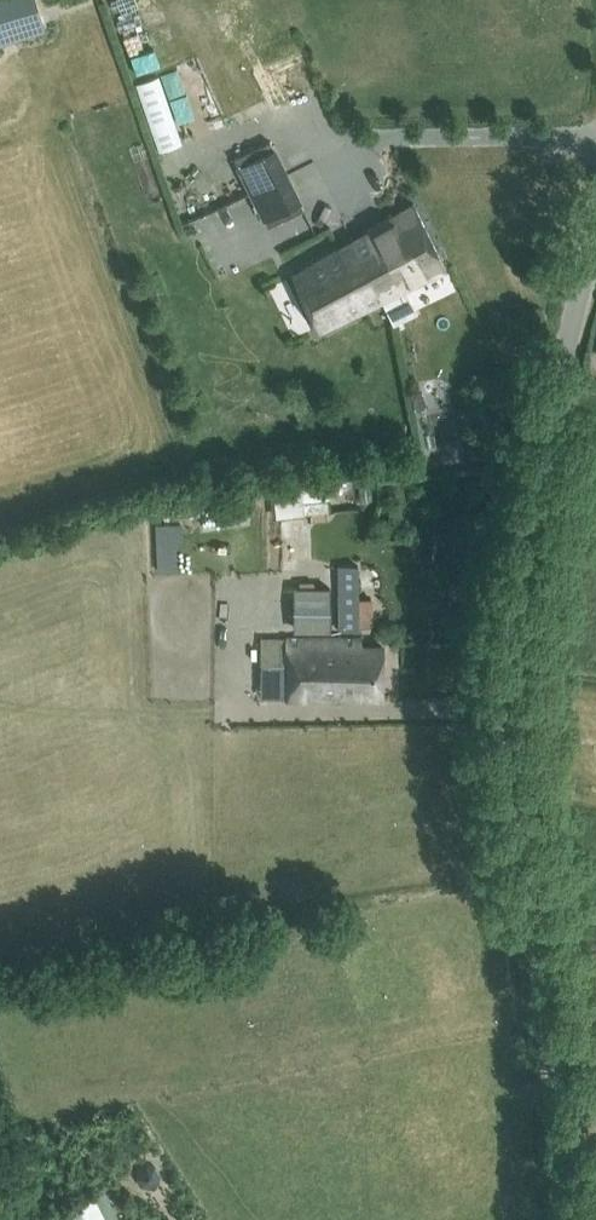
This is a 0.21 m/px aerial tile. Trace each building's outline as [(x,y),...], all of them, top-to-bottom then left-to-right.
[(43,24),(35,0),(0,0),(0,38),(43,24)] [(270,140),(232,158),(266,225),(303,206),(270,140)] [(413,204),(350,236),(383,300),(445,268),(413,204)] [(350,236),(290,267),(322,331),(383,300),(350,236)] [(325,478),(326,503),(340,503),(339,477),(325,478)] [(316,478),(287,478),(287,509),(316,509),(316,478)] [(276,482),(277,516),(287,515),(285,482),(276,482)] [(358,564),(338,565),(340,630),(359,629),(358,564)] [(330,610),(313,610),(313,595),(298,595),(298,610),(298,630),(331,630),(330,610)] [(289,627),(289,614),(267,615),(267,627),(289,627)] [(260,663),(272,663),(284,663),(284,694),(286,694),(286,696),(382,697),(383,645),(361,645),(361,637),(261,638),(260,663)] [(61,1210),(65,1219),(108,1219),(95,1193),(71,1205),(61,1210)]
